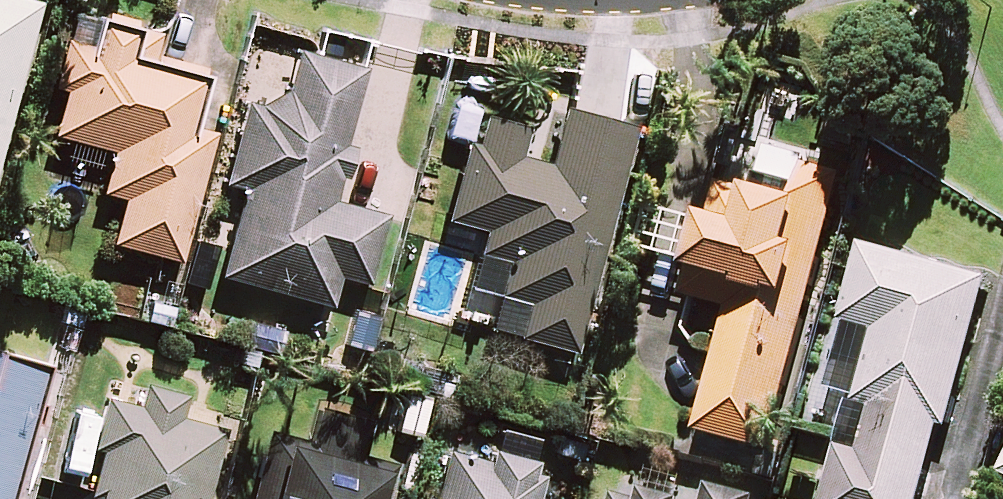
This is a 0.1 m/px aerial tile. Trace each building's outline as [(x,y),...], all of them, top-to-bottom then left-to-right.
[(21,0),(0,0),(0,145),(37,4),(21,0)] [(156,36),(97,20),(89,51),(62,45),(51,88),(63,91),(52,135),(111,150),(100,192),(122,198),(110,243),(178,260),(210,136),(187,130),(200,78),(149,65),(156,36)] [(363,70),(295,53),(285,92),(257,103),(243,105),(222,185),(241,189),(218,276),(327,304),(335,274),(365,282),(382,216),(329,202),(363,70)] [(631,127),(562,109),(547,164),(517,156),(524,127),(472,113),(444,220),(480,230),(456,319),(572,350),(631,127)] [(692,299),(684,330),(698,354),(714,358),(695,432),(769,451),(840,175),(804,166),(807,157),(766,146),(754,193),(716,184),(707,219),(699,217),(679,296),(692,299)] [(840,322),(834,345),(818,341),(794,431),(837,442),(822,498),(919,498),(939,422),(947,424),(984,280),(860,247),(840,322)] [(0,352),(0,498),(7,498),(42,363),(0,352)] [(139,388),(135,406),(109,400),(89,493),(92,498),(204,498),(220,423),(175,413),(178,396),(139,388)] [(306,441),(266,430),(247,498),(385,498),(394,463),(362,454),(371,422),(315,407),(306,441)] [(429,498),(419,496),(418,498),(538,498),(541,486),(527,483),(533,462),(486,450),(484,458),(443,447),(429,498)] [(615,483),(611,498),(672,498),(615,483)] [(704,489),(701,498),(741,498),(704,489)]
